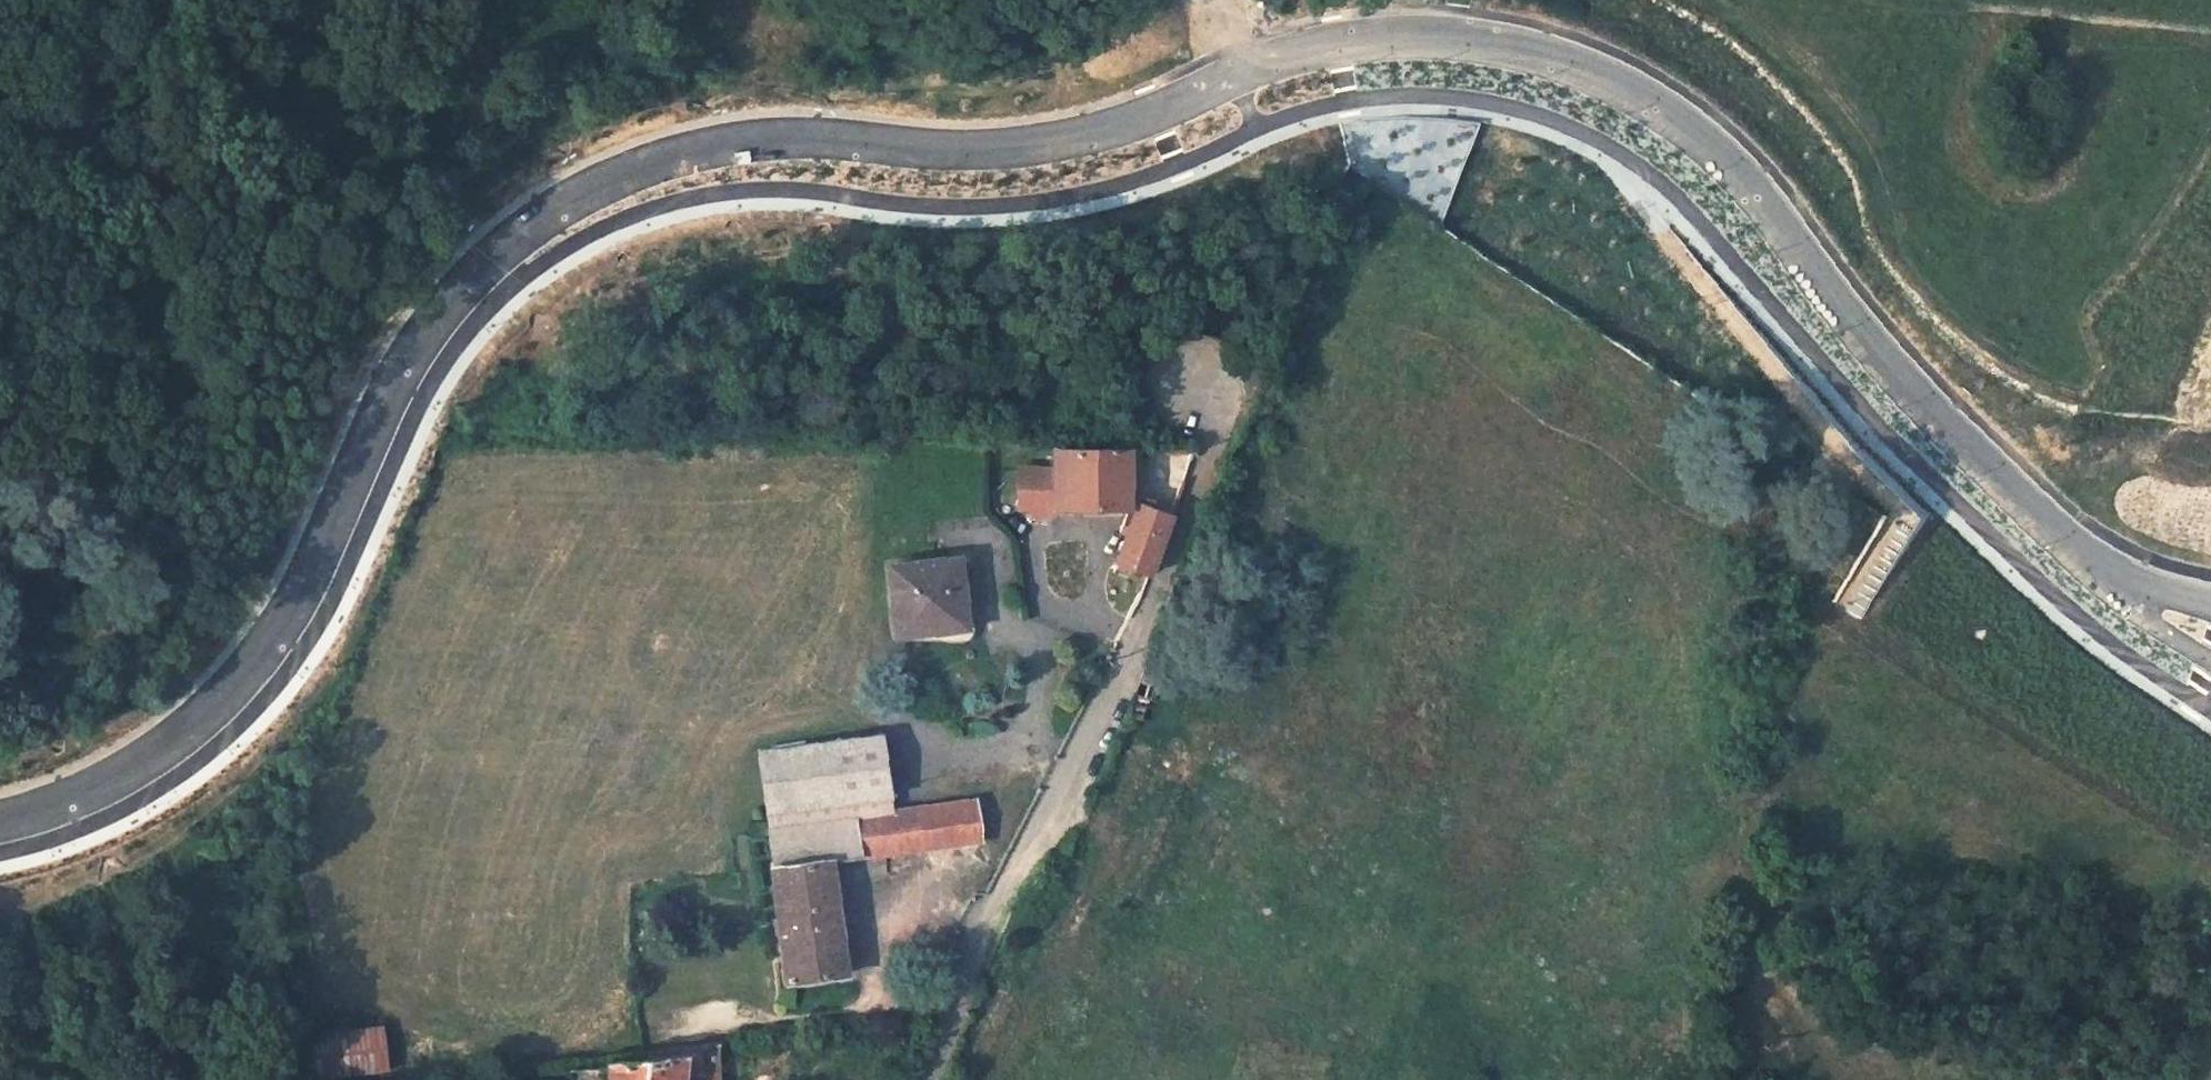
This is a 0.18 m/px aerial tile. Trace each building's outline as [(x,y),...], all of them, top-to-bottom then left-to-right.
[(1056,466),(1019,466),(1019,506),(1033,506),(1055,506),(1132,507),(1132,499),(1132,489),(1133,451),(1133,447),(1056,447),(1056,466)] [(1140,451),(1133,451),(1132,489),(1139,492),(1140,451)] [(1139,492),(1132,489),(1132,499),(1139,502),(1151,507),(1155,498),(1139,492)] [(1151,507),(1139,502),(1116,560),(1150,573),(1172,516),(1151,507)] [(1033,506),(1033,516),(1056,516),(1055,506),(1033,506)] [(959,556),(891,563),(899,634),(968,626),(959,556)] [(882,732),(759,750),(768,811),(892,795),(882,732)] [(894,811),(892,795),(768,811),(770,828),(894,811)] [(925,847),(981,840),(976,800),(919,808),(925,847)] [(772,867),(787,980),(850,973),(834,860),(925,847),(919,808),(894,811),(770,828),(776,866),(772,867)] [(385,1024),(303,1034),(309,1079),(390,1069),(385,1024)] [(572,1079),(718,1079),(717,1042),(686,1046),(686,1054),(611,1062),(611,1067),(572,1068),(572,1079)]
